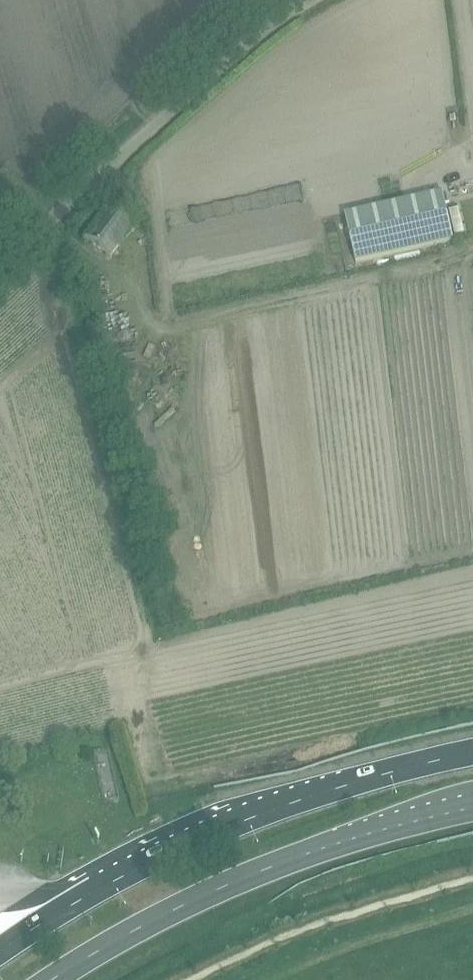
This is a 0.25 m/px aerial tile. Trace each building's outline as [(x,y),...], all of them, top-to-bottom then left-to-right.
[(444,193),(404,202),(346,216),(356,263),(454,240),(444,193)] [(138,220),(114,202),(112,200),(83,238),(110,258),(138,220)]
